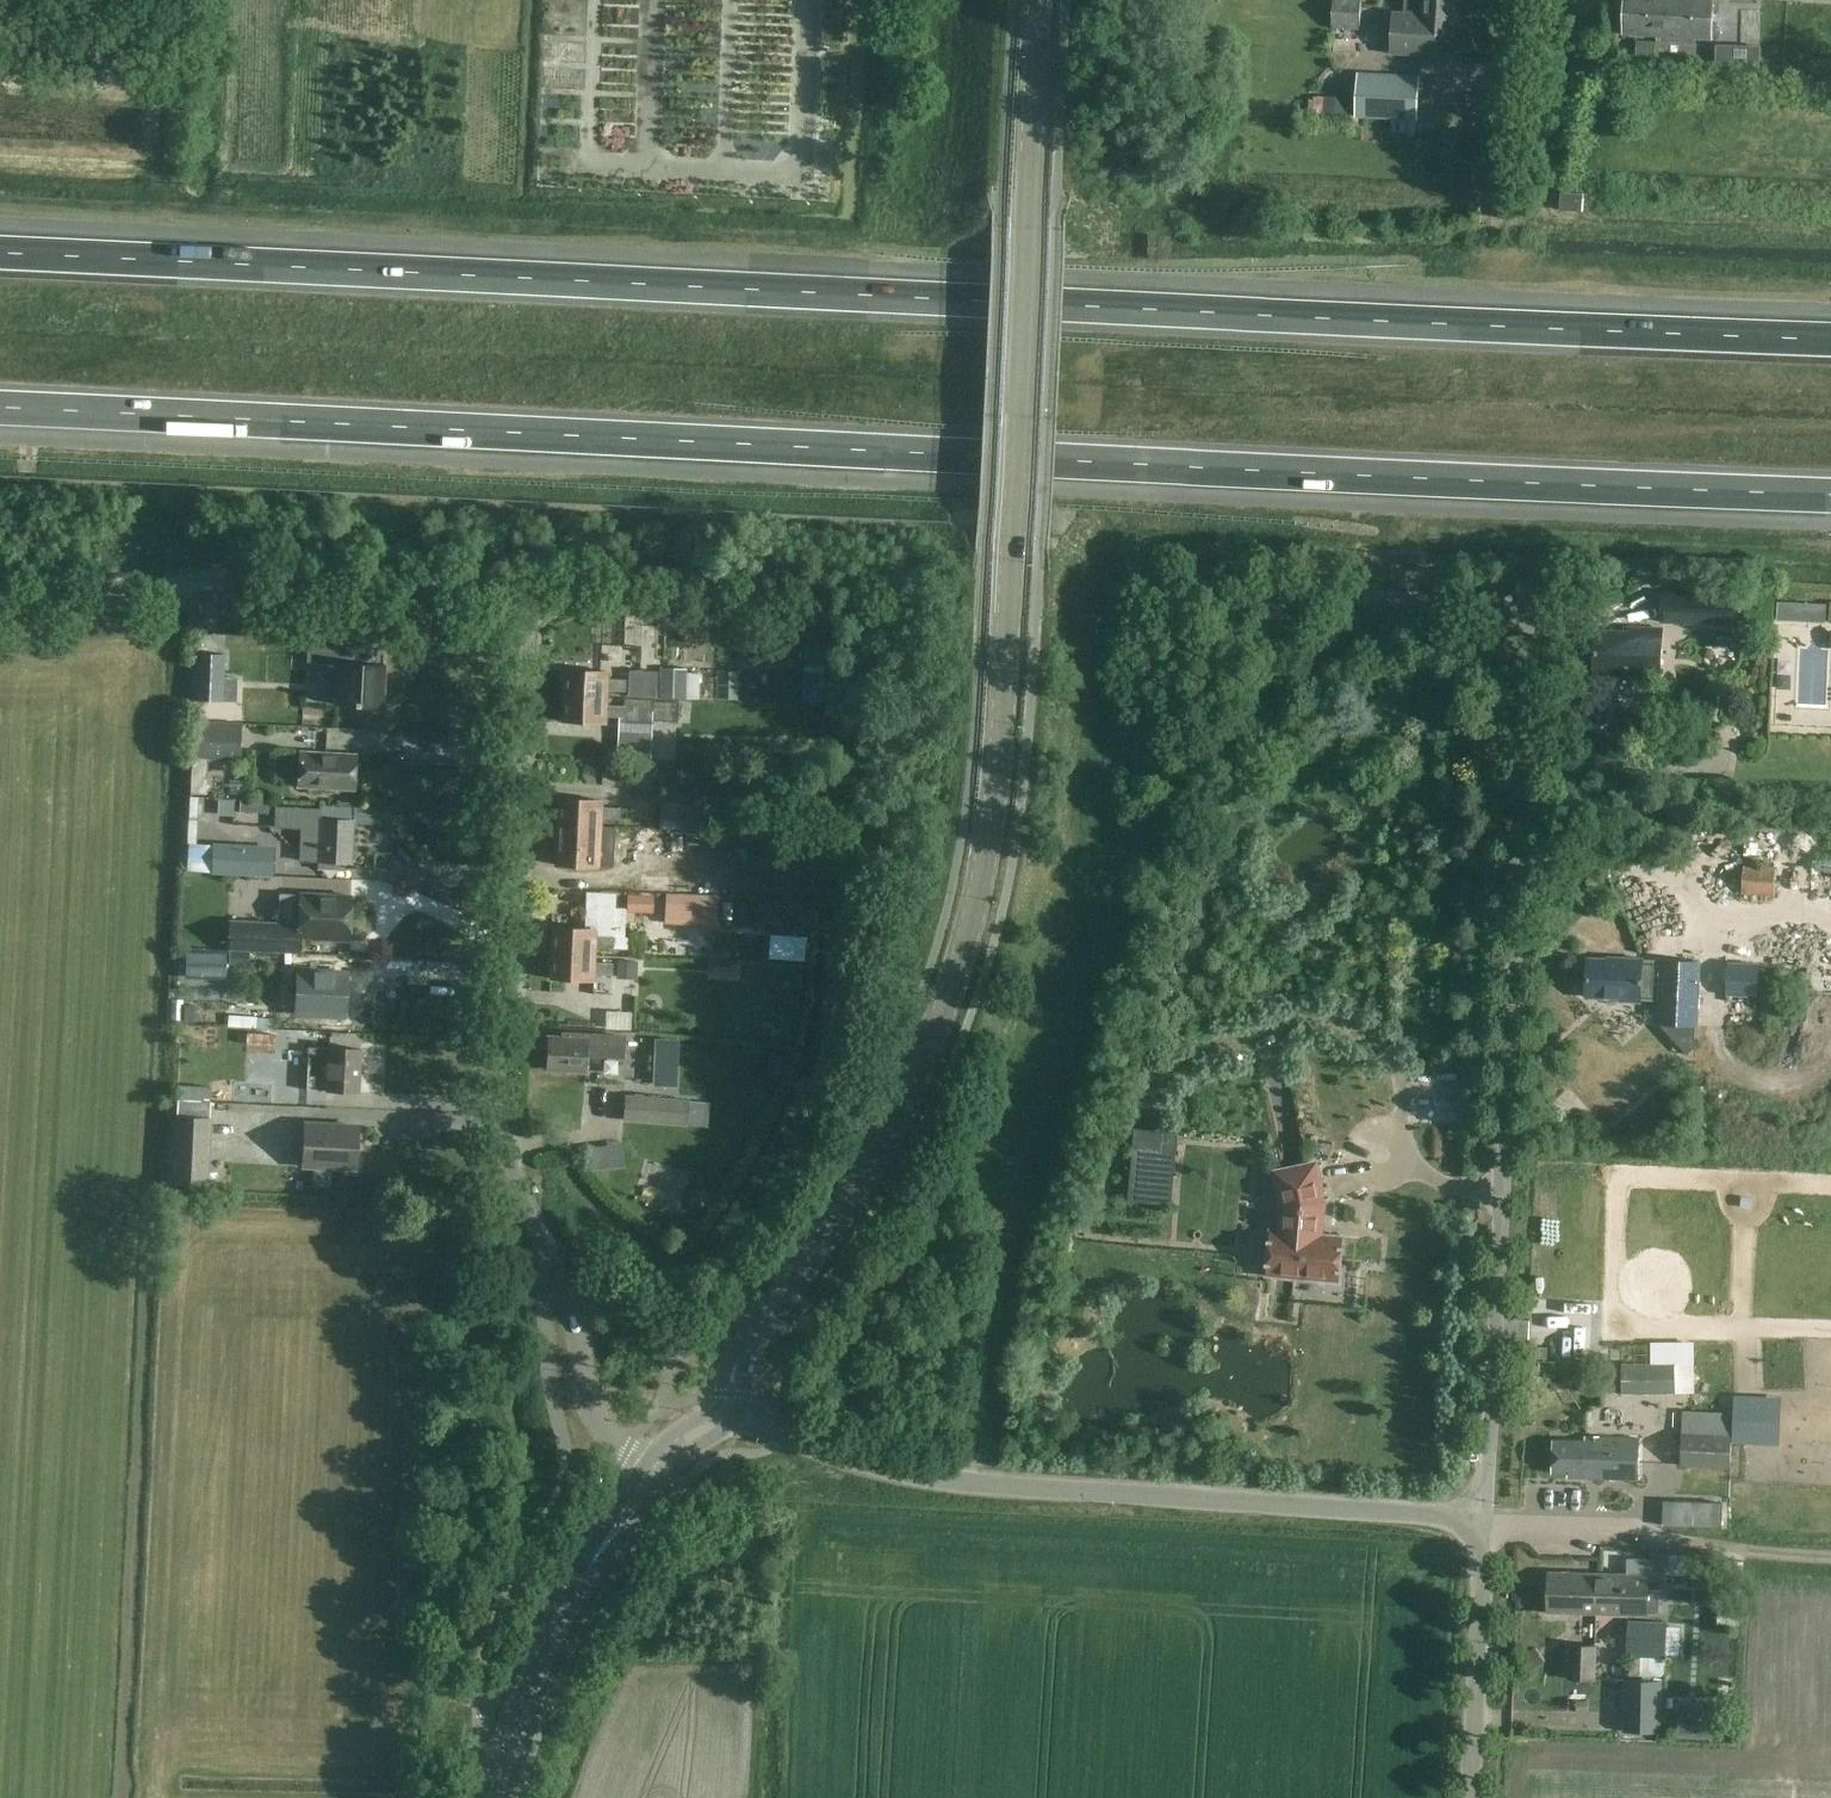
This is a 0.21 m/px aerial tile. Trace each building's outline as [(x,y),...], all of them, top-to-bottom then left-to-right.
[(1331,28),(1361,30),(1362,0),(1333,0),(1331,28)] [(1443,0),(1405,0),(1404,12),(1392,11),(1390,52),(1438,55),(1439,34),(1453,34),(1455,1),(1443,0)] [(1622,35),(1711,39),(1713,0),(1624,0),(1622,35)] [(1759,37),(1762,11),(1750,9),(1746,36),(1759,37)] [(1358,67),(1358,49),(1333,49),(1333,67),(1358,67)] [(1417,120),(1420,77),(1358,74),(1355,116),(1417,120)] [(1741,594),(1662,591),(1662,624),(1741,627),(1741,594)] [(1777,608),(1777,623),(1793,623),(1793,608),(1777,608)] [(668,670),(670,618),(647,617),(645,669),(668,670)] [(1594,631),(1593,674),(1637,675),(1637,680),(1660,681),(1662,629),(1629,628),(1629,632),(1594,631)] [(335,705),(383,708),(385,665),(376,664),(361,664),(362,648),(307,645),(307,662),(337,664),(335,705)] [(1273,659),(1273,651),(1265,650),(1265,658),(1273,659)] [(804,657),(801,681),(817,682),(819,658),(804,657)] [(625,691),(626,679),(608,678),(608,671),(564,669),(563,695),(607,697),(607,690),(625,691)] [(656,696),(657,671),(629,670),(628,695),(656,696)] [(678,689),(679,672),(665,671),(664,688),(678,689)] [(607,704),(607,697),(563,695),(562,721),(606,723),(606,717),(624,717),(625,705),(607,704)] [(618,739),(651,740),(653,700),(623,699),(623,704),(625,704),(625,718),(619,718),(618,739)] [(194,721),(192,750),(240,753),(242,724),(194,721)] [(355,790),(356,754),(299,751),(297,787),(355,790)] [(704,797),(703,833),(721,834),(723,798),(704,797)] [(557,824),(601,826),(602,818),(619,819),(620,807),(602,806),(602,800),(559,798),(557,824)] [(702,830),(703,806),(661,804),(660,828),(702,830)] [(340,869),(340,863),(351,863),(353,821),(354,806),(321,805),(320,819),(315,819),(315,809),(286,808),(275,808),(275,828),(285,829),(300,829),(299,861),(319,862),(318,868),(340,869)] [(601,826),(557,824),(556,850),(600,852),(600,845),(618,845),(619,833),(601,833),(601,826)] [(190,842),(190,868),(211,868),(212,842),(190,842)] [(214,847),(213,875),(272,877),(273,850),(214,847)] [(1744,866),(1743,895),(1775,897),(1776,868),(1744,866)] [(670,872),(639,870),(638,888),(669,890),(670,872)] [(615,910),(615,892),(586,891),(585,909),(615,910)] [(229,922),(228,949),(299,953),(300,938),(348,941),(350,896),(300,894),(299,925),(229,922)] [(653,895),(627,894),(626,911),(652,912),(653,895)] [(551,953),(595,955),(596,947),(624,949),(624,936),(615,936),(615,927),(605,927),(605,936),(596,935),(596,929),(553,927),(551,953)] [(806,935),(788,934),(786,960),(804,961),(806,935)] [(595,955),(551,953),(550,979),(594,981),(594,974),(612,975),(613,962),(595,962),(595,955)] [(1588,959),(1586,997),(1612,998),(1612,1001),(1641,1002),(1641,1000),(1660,1001),(1659,1024),(1697,1026),(1700,962),(1662,960),(1661,985),(1642,983),(1643,959),(1608,957),(1608,960),(1588,959)] [(344,1015),(346,973),(340,973),(340,961),(321,960),(321,972),(299,971),(297,1013),(344,1015)] [(638,961),(618,960),(617,976),(637,977),(638,961)] [(710,964),(688,963),(687,974),(710,975),(710,964)] [(1729,963),(1727,994),(1757,996),(1759,965),(1729,963)] [(736,976),(737,966),(713,965),(712,974),(736,976)] [(1737,1003),(1735,1015),(1762,1019),(1764,1007),(1737,1003)] [(611,1030),(636,1031),(637,1013),(612,1012),(611,1030)] [(260,1026),(260,1014),(231,1013),(231,1025),(260,1026)] [(588,1038),(547,1036),(546,1068),(586,1070),(588,1038)] [(328,1067),(327,1090),(359,1091),(361,1050),(329,1048),(329,1050),(309,1048),(308,1066),(328,1067)] [(261,1100),(292,1100),(292,1081),(261,1081),(261,1100)] [(689,1098),(625,1095),(624,1118),(688,1122),(689,1098)] [(173,1184),(206,1185),(211,1102),(177,1101),(173,1184)] [(358,1126),(325,1124),(304,1123),(302,1167),(356,1169),(358,1126)] [(1316,1163),(1276,1171),(1283,1204),(1280,1232),(1273,1232),(1272,1242),(1266,1242),(1264,1263),(1270,1264),(1269,1274),(1321,1279),(1321,1284),(1343,1286),(1345,1269),(1340,1268),(1343,1238),(1318,1236),(1319,1224),(1322,1224),(1324,1202),(1316,1163)] [(1654,1339),(1655,1359),(1678,1358),(1679,1389),(1699,1388),(1697,1337),(1654,1339)] [(1622,1365),(1622,1394),(1676,1393),(1675,1364),(1622,1365)] [(1682,1434),(1680,1466),(1732,1468),(1733,1436),(1682,1434)] [(1641,1481),(1642,1439),(1587,1438),(1587,1442),(1555,1442),(1554,1475),(1569,1475),(1569,1479),(1641,1481)] [(1582,1512),(1595,1513),(1596,1496),(1583,1495),(1582,1512)] [(1690,1513),(1664,1511),(1663,1527),(1689,1529),(1690,1513)] [(1600,1614),(1602,1575),(1550,1574),(1549,1613),(1600,1614)] [(1649,1576),(1602,1575),(1600,1614),(1648,1615),(1649,1576)] [(1626,1657),(1629,1657),(1628,1673),(1666,1675),(1667,1659),(1669,1623),(1627,1621),(1626,1657)] [(1597,1680),(1599,1646),(1571,1645),(1569,1680),(1597,1680)] [(1659,1732),(1660,1681),(1628,1680),(1626,1731),(1659,1732)]
